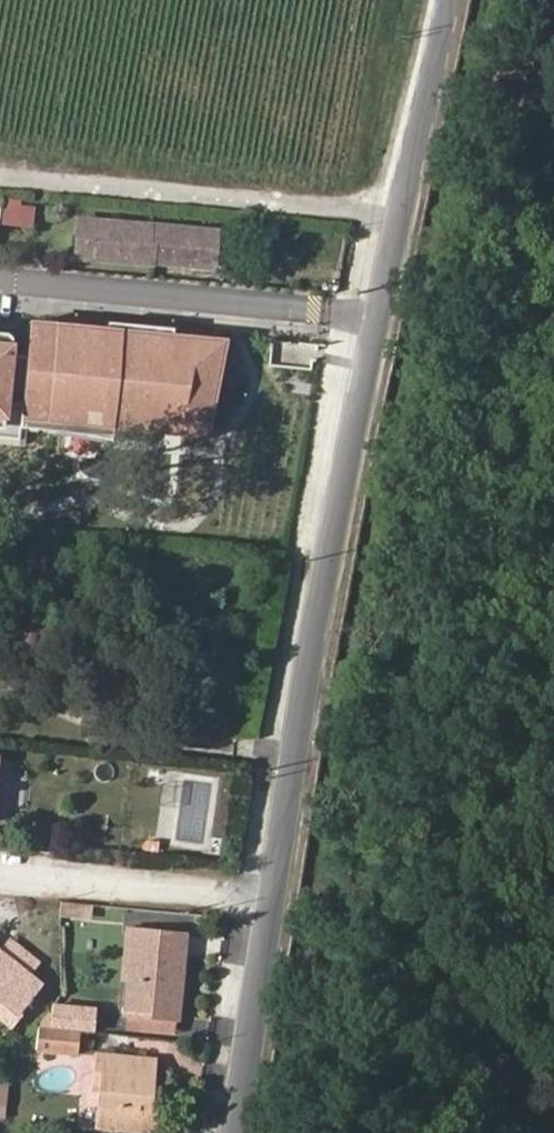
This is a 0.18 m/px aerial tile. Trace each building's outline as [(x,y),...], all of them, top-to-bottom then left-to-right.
[(3,196),(0,220),(0,223),(32,228),(34,210),(19,208),(20,198),(3,196)] [(152,222),(82,215),(78,252),(150,260),(150,258),(210,265),(214,229),(152,222)] [(222,333),(33,318),(24,423),(105,429),(108,397),(128,398),(129,381),(152,383),(153,373),(179,375),(181,347),(196,348),(194,376),(219,378),(222,333)] [(125,1012),(175,1017),(182,932),(144,929),(143,947),(130,946),(125,1012)] [(40,985),(28,975),(37,964),(6,939),(0,947),(0,1017),(11,1026),(18,1018),(15,1015),(40,985)] [(78,1029),(95,1031),(97,1009),(56,1006),(55,1027),(78,1029)] [(55,1027),(38,1025),(36,1049),(75,1053),(78,1029),(55,1027)] [(138,1107),(139,1094),(141,1058),(92,1053),(91,1072),(97,1073),(95,1089),(91,1125),(144,1131),(146,1109),(138,1107)] [(148,1095),(139,1094),(138,1107),(146,1109),(148,1095)]
